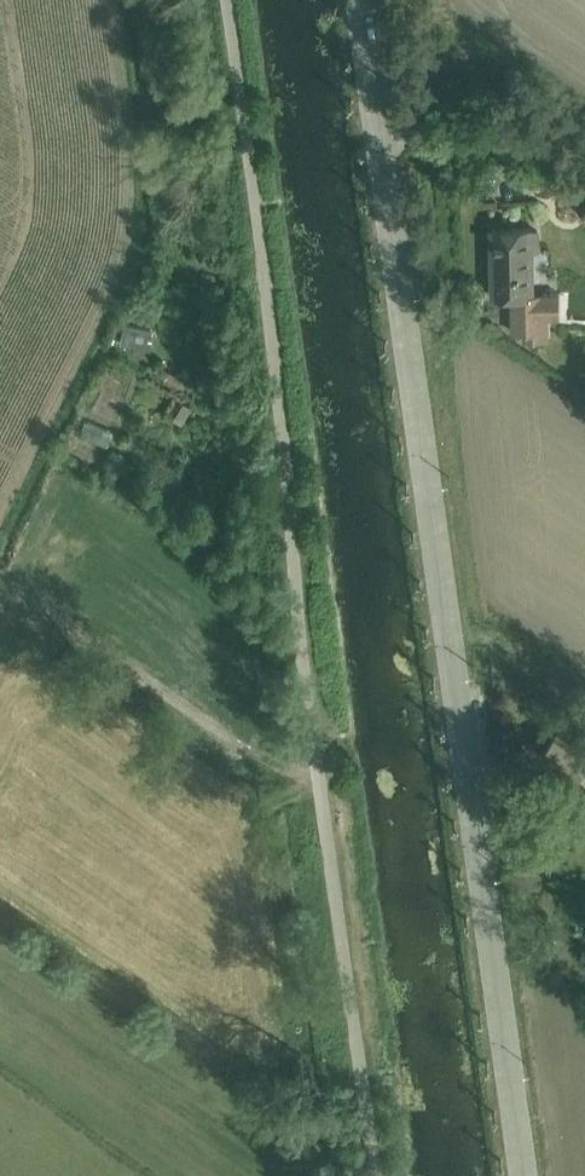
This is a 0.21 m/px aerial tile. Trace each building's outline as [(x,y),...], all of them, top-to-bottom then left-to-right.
[(535,229),(491,229),(493,296),(511,296),(512,336),(523,336),(523,343),(536,343),(536,339),(548,339),(549,318),(560,318),(560,316),(563,316),(563,295),(560,295),(560,293),(541,293),(541,296),(535,295),(534,250),(540,250),(540,229),(535,229)] [(123,324),(120,346),(151,352),(155,330),(123,324)] [(87,422),(80,436),(109,448),(114,432),(87,422)]
